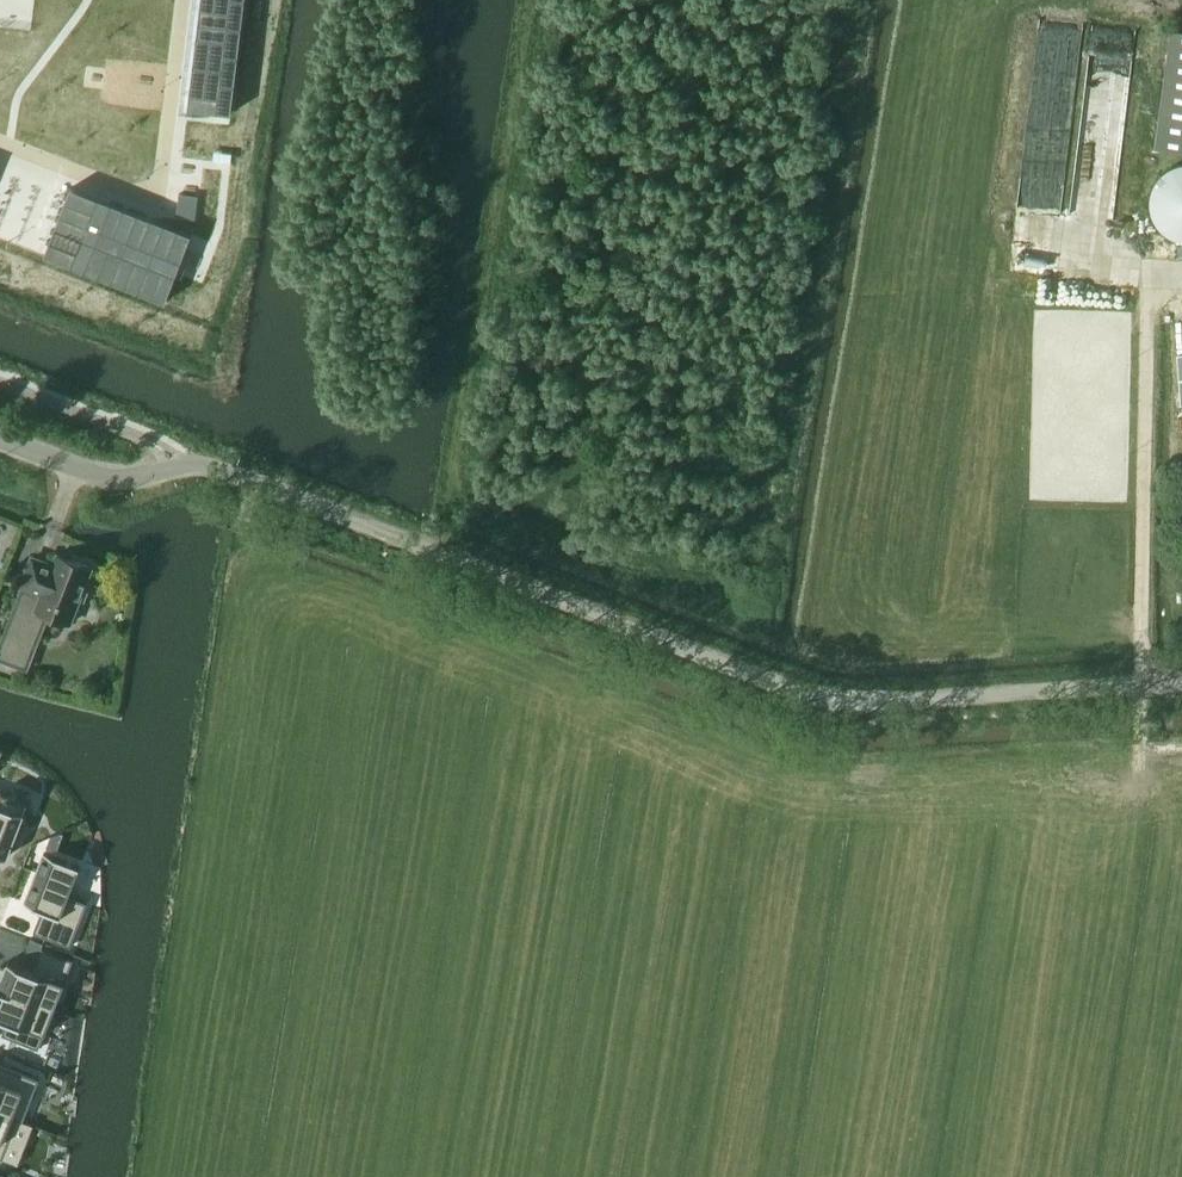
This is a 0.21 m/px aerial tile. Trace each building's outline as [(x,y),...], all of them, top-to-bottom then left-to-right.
[(189,108),(232,113),(245,0),(202,0),(189,108)] [(1181,142),(1181,28),(1142,29),(1149,144),(1181,142)] [(1181,161),(1174,163),(1167,167),(1161,173),(1157,179),(1153,186),(1151,193),(1151,201),(1152,209),(1154,216),(1158,223),(1163,229),(1169,234),(1176,238),(1181,239),(1181,161)] [(71,188),(45,255),(166,302),(192,235),(71,188)] [(71,558),(59,554),(54,566),(33,557),(22,587),(23,587),(0,648),(0,658),(28,669),(48,615),(70,624),(80,599),(85,601),(92,584),(86,582),(92,567),(71,558)] [(7,856),(12,844),(16,846),(24,826),(19,824),(28,800),(0,790),(0,854),(7,856)] [(45,852),(25,904),(42,910),(34,932),(71,947),(88,902),(69,896),(81,866),(45,852)] [(54,1009),(74,960),(42,948),(33,970),(9,961),(6,967),(1,966),(0,969),(0,988),(54,1009)] [(8,1020),(3,1034),(39,1049),(54,1009),(0,988),(0,1017),(8,1020)] [(24,1120),(40,1079),(0,1064),(0,1111),(24,1120)] [(3,1159),(18,1120),(23,1122),(24,1120),(0,1111),(0,1157),(3,1159)]
